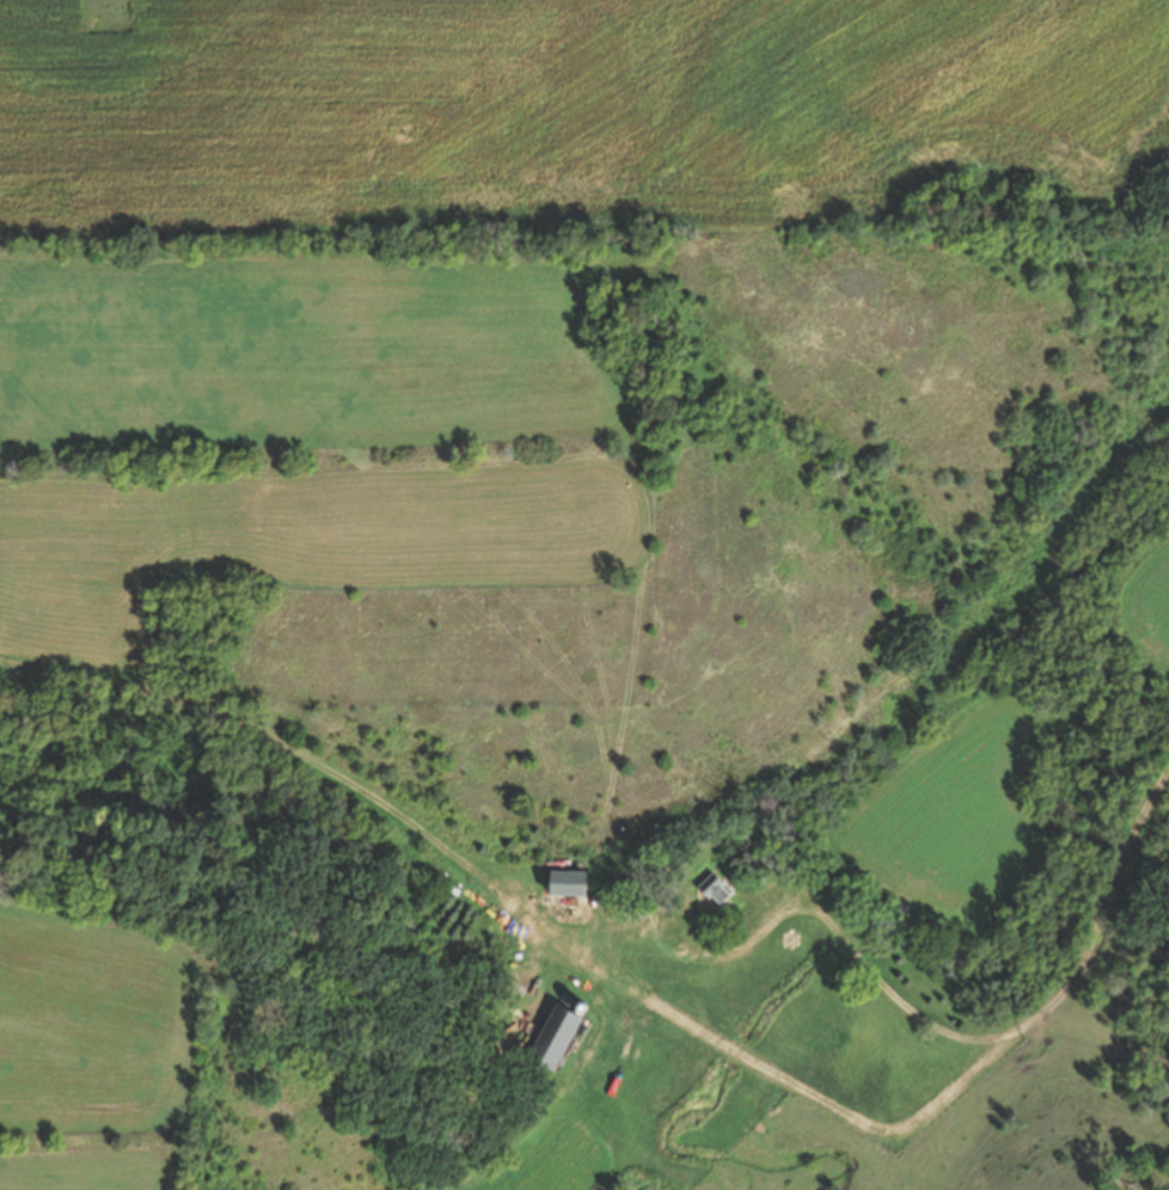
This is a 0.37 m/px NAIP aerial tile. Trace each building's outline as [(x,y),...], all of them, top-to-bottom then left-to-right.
[(586,871),(550,871),(550,894),(586,894),(586,871)] [(699,887),(722,907),(736,891),(713,871),(699,887)] [(556,1071),(580,1014),(553,1003),(530,1060),(556,1071)]
